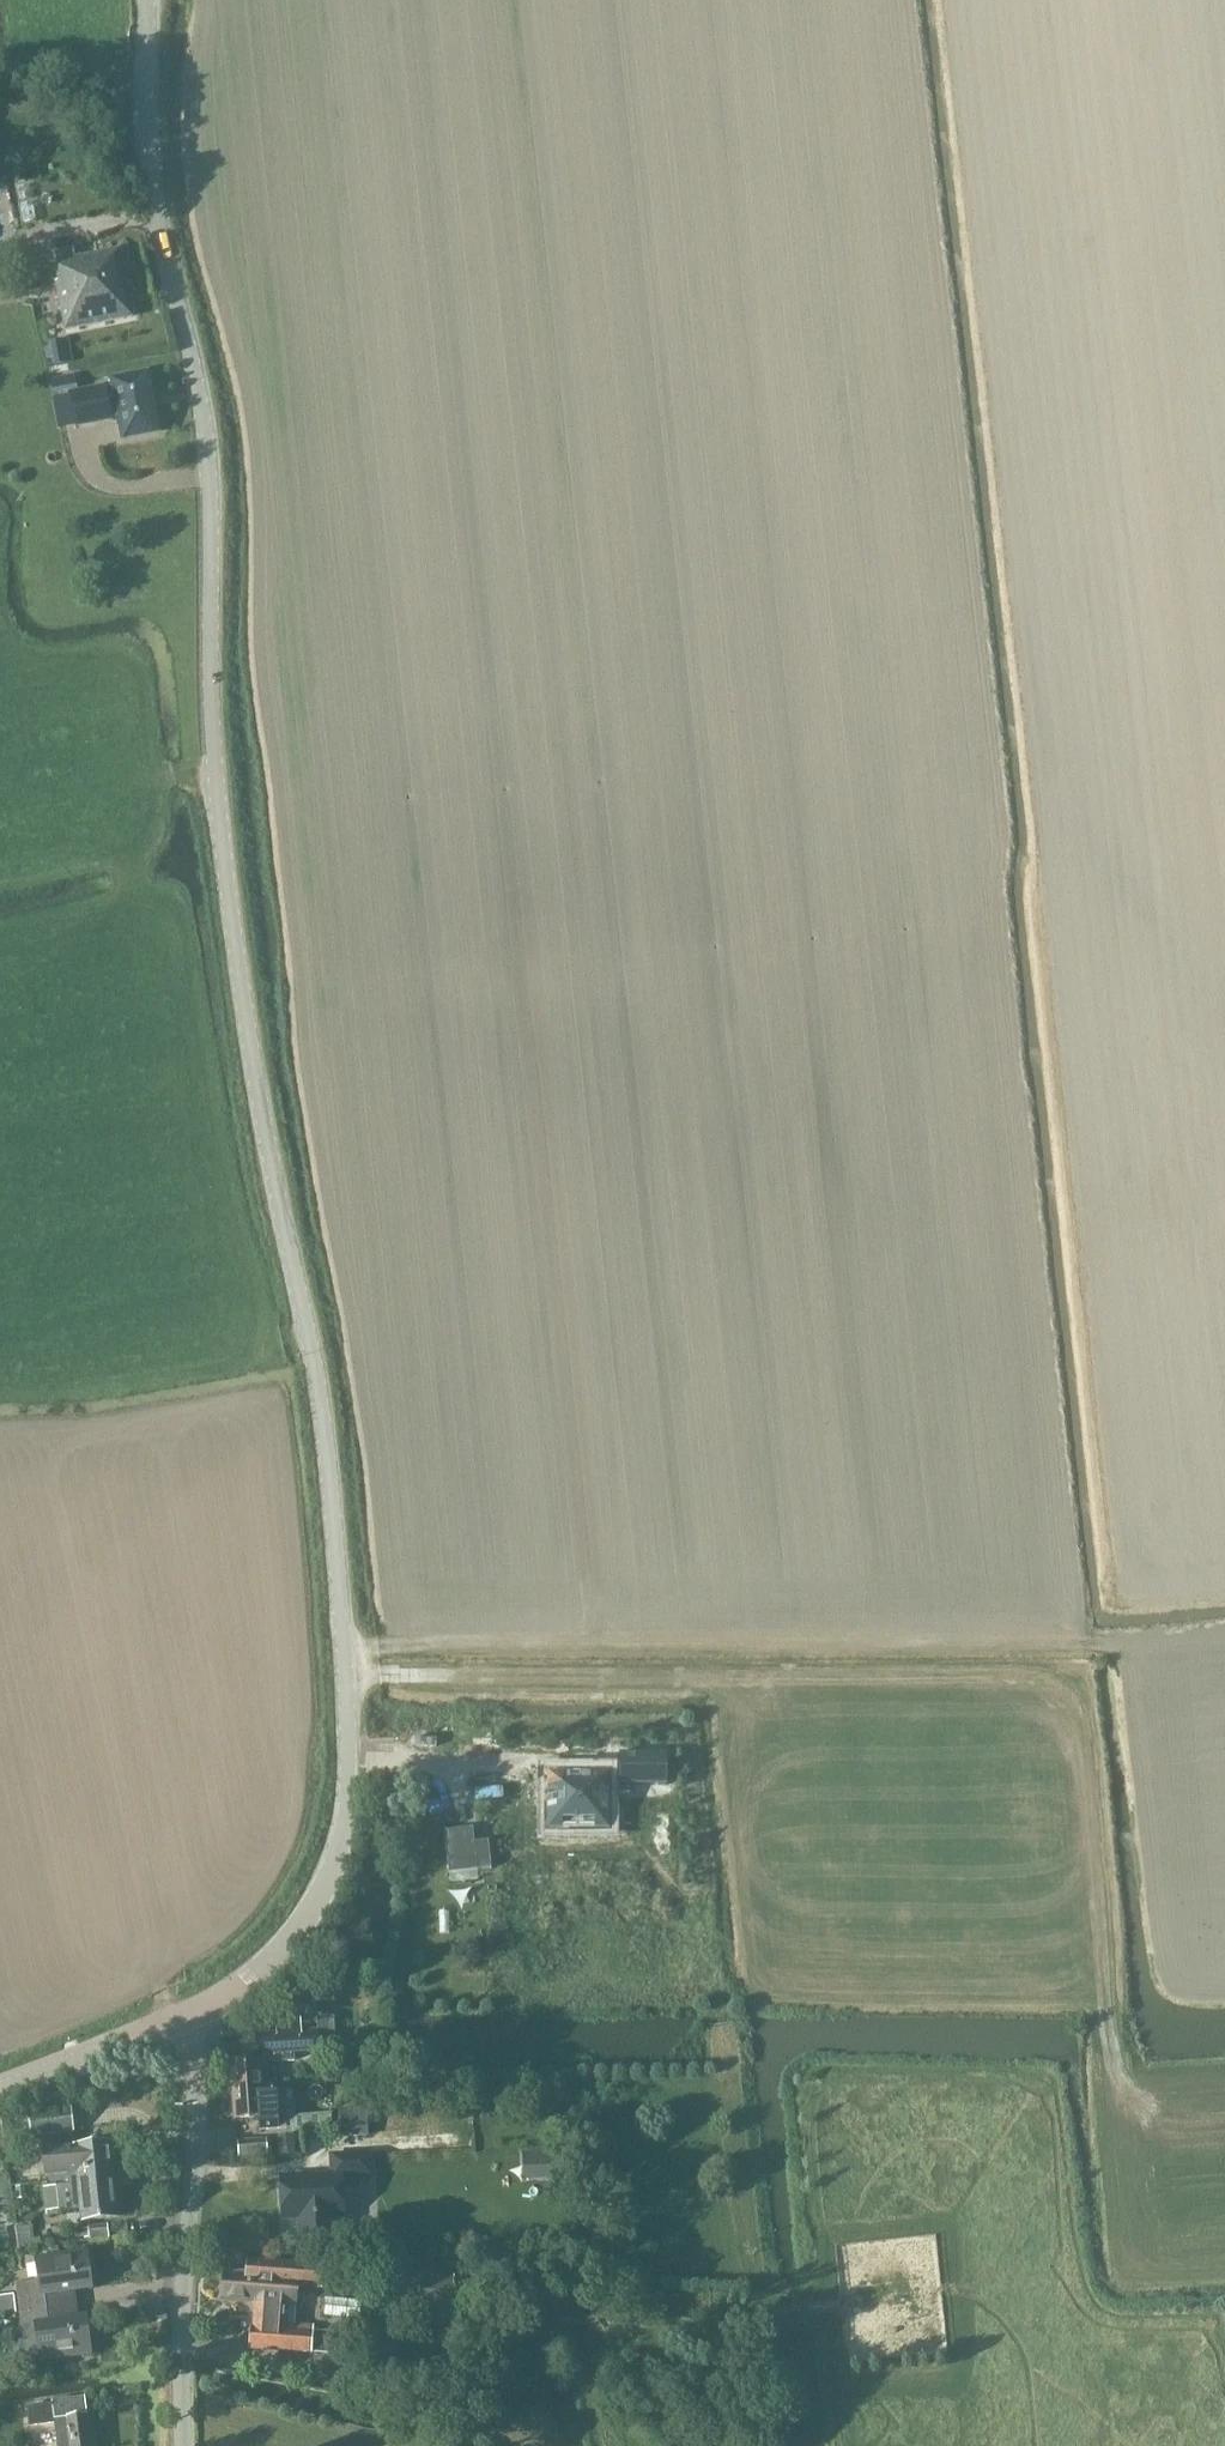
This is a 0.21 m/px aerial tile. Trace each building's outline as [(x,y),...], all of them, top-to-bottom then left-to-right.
[(134,319),(120,250),(74,258),(72,248),(53,252),(59,283),(55,283),(64,332),(134,319)] [(149,374),(113,381),(114,388),(72,396),(78,428),(120,419),(125,440),(160,433),(156,410),(154,397),(153,397),(149,374)] [(106,423),(69,429),(70,439),(108,434),(106,423)] [(667,1752),(618,1752),(618,1786),(667,1786),(667,1752)] [(609,1772),(546,1772),(546,1829),(578,1829),(578,1824),(581,1824),(581,1819),(606,1819),(606,1829),(609,1829),(609,1772)] [(365,1864),(353,1881),(364,1889),(376,1871),(365,1864)] [(288,1993),(279,1999),(285,2009),(294,2003),(288,1993)] [(275,2088),(275,2083),(274,2062),(294,2061),(294,2053),(335,2050),(334,2017),(317,2017),(317,2029),(301,2030),(300,2018),(275,2019),(276,2032),(257,2033),(259,2060),(230,2061),(232,2091),(275,2088)] [(301,2113),(286,2114),(286,2109),(276,2109),(275,2088),(232,2091),(234,2121),(259,2120),(259,2130),(332,2126),(332,2116),(301,2118),(301,2113)] [(74,2147),(71,2111),(70,2107),(27,2111),(31,2138),(38,2137),(39,2150),(42,2149),(44,2176),(55,2175),(66,2174),(112,2170),(110,2144),(74,2147)] [(340,2140),(368,2138),(366,2110),(338,2112),(340,2140)] [(280,2159),(295,2157),(294,2137),(278,2137),(280,2159)] [(267,2138),(237,2141),(239,2159),(268,2156),(267,2138)] [(344,2219),(343,2181),(343,2178),(372,2177),(371,2152),(329,2154),(329,2175),(280,2176),(282,2221),(297,2221),(299,2239),(332,2237),(331,2219),(344,2219)] [(551,2153),(542,2154),(542,2178),(561,2177),(561,2171),(561,2153),(551,2153)] [(11,2184),(25,2183),(23,2169),(10,2170),(11,2184)] [(117,2218),(115,2196),(112,2170),(66,2174),(67,2179),(69,2179),(69,2183),(56,2184),(56,2186),(42,2188),(45,2211),(59,2210),(59,2212),(79,2209),(80,2221),(117,2218)] [(16,2227),(18,2250),(34,2248),(31,2225),(16,2227)] [(88,2230),(89,2240),(108,2239),(107,2229),(88,2230)] [(398,2241),(399,2267),(422,2267),(421,2240),(398,2241)] [(76,2293),(92,2291),(86,2254),(34,2262),(37,2282),(15,2285),(19,2314),(77,2306),(76,2293)] [(222,2273),(220,2301),(250,2303),(254,2304),(254,2306),(253,2326),(277,2327),(276,2350),(336,2354),(337,2333),(313,2332),(313,2327),(294,2326),(295,2307),(297,2307),(297,2289),(322,2291),(325,2265),(246,2260),(245,2274),(222,2273)] [(455,2274),(394,2271),(392,2304),(453,2307),(455,2274)] [(16,2314),(13,2296),(0,2298),(0,2316),(16,2314)] [(85,2315),(79,2316),(77,2306),(19,2314),(23,2341),(35,2338),(39,2361),(90,2354),(85,2315)] [(28,2425),(52,2422),(56,2445),(91,2445),(84,2400),(26,2408),(28,2425)]
